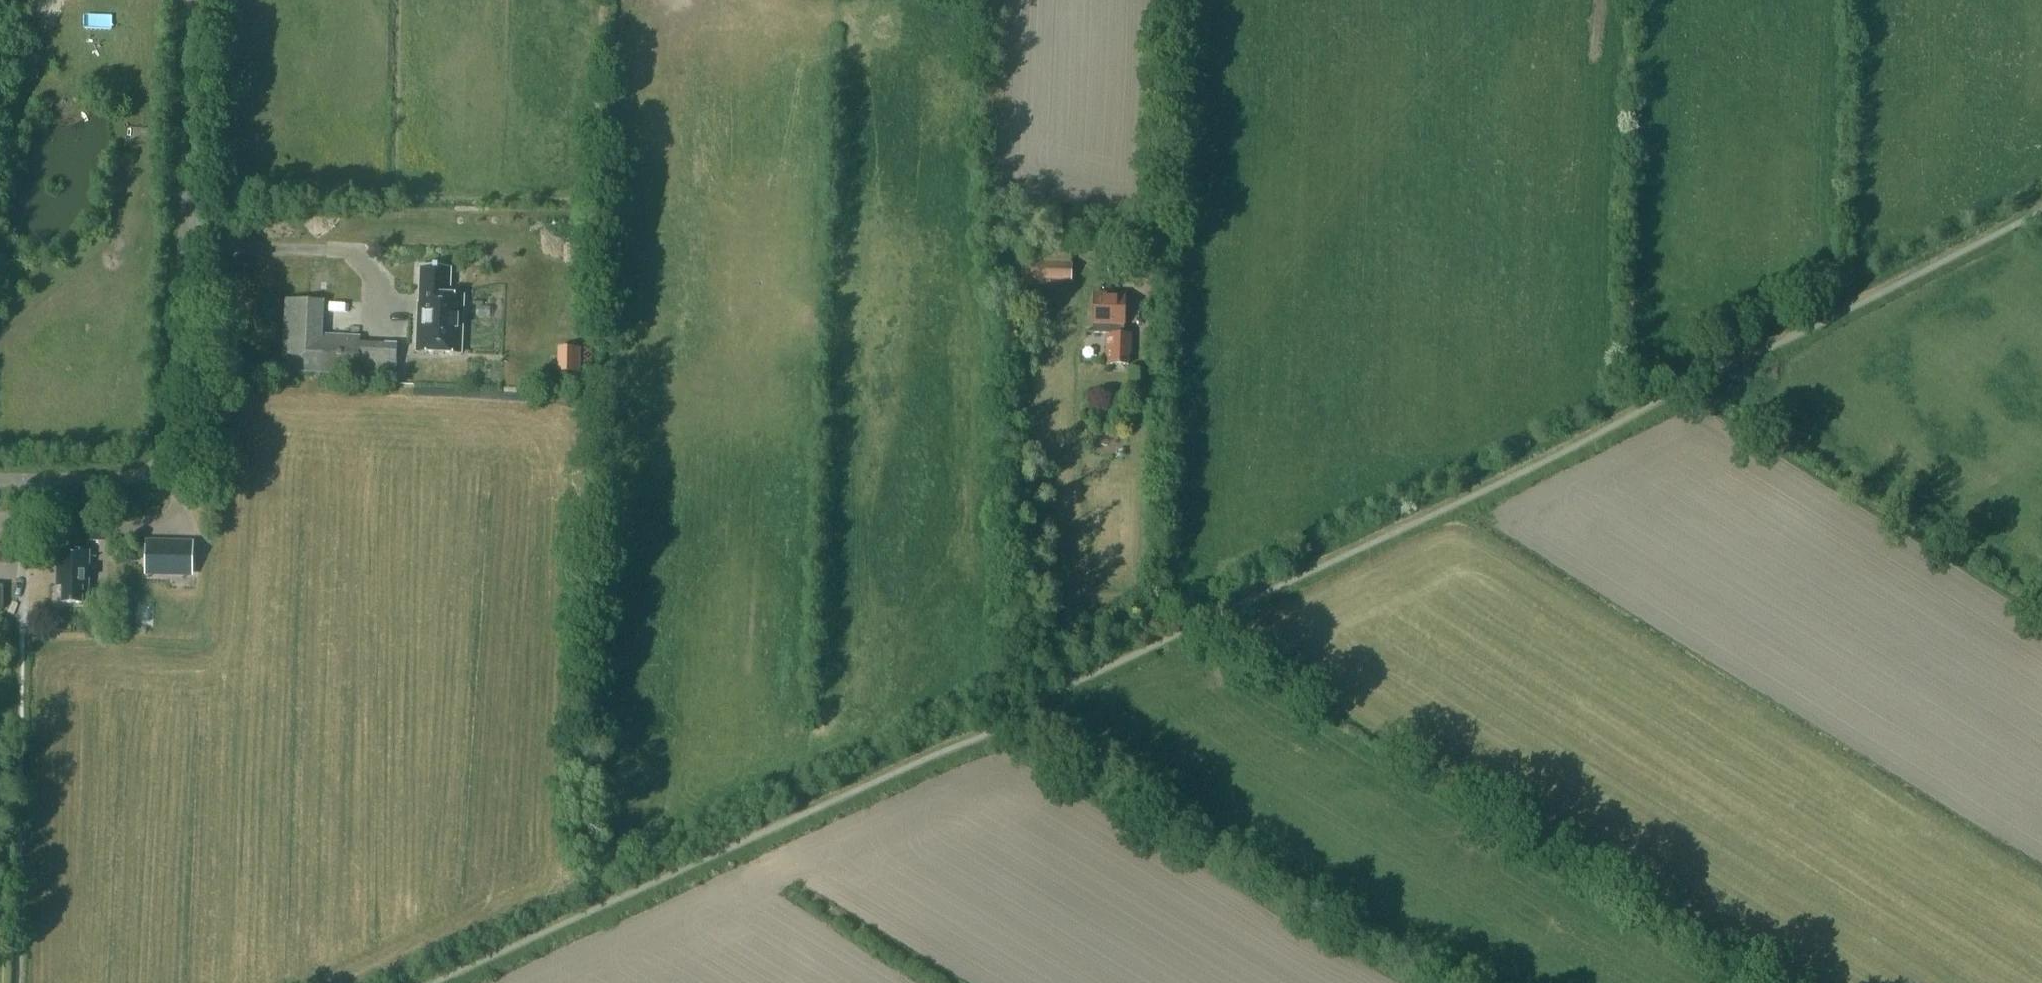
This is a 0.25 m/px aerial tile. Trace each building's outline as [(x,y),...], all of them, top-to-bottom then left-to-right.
[(1031,279),(1072,281),(1073,251),(1032,250),(1031,279)] [(505,252),(491,251),(490,260),(504,260),(505,252)] [(450,297),(452,268),(421,267),(417,352),(463,354),(466,297),(450,297)] [(1092,333),(1105,333),(1104,364),(1109,364),(1109,365),(1127,366),(1127,356),(1129,356),(1130,334),(1122,334),(1123,318),(1124,293),(1093,292),(1093,309),(1092,333)] [(284,334),(322,336),(324,301),(286,300),(284,334)] [(1043,335),(1043,326),(1036,322),(1028,327),(1028,335),(1036,339),(1043,335)] [(359,375),(360,343),(360,337),(322,336),(284,334),(283,372),(359,375)] [(360,343),(359,375),(385,376),(386,344),(360,343)] [(385,376),(397,377),(398,345),(386,344),(385,376)] [(563,356),(559,356),(558,372),(578,372),(579,349),(563,348),(563,356)] [(73,527),(72,541),(102,541),(103,527),(73,527)] [(169,566),(169,574),(189,574),(190,542),(150,541),(149,565),(169,566)] [(90,553),(58,552),(58,587),(63,587),(63,603),(83,604),(83,587),(89,587),(90,553)]
